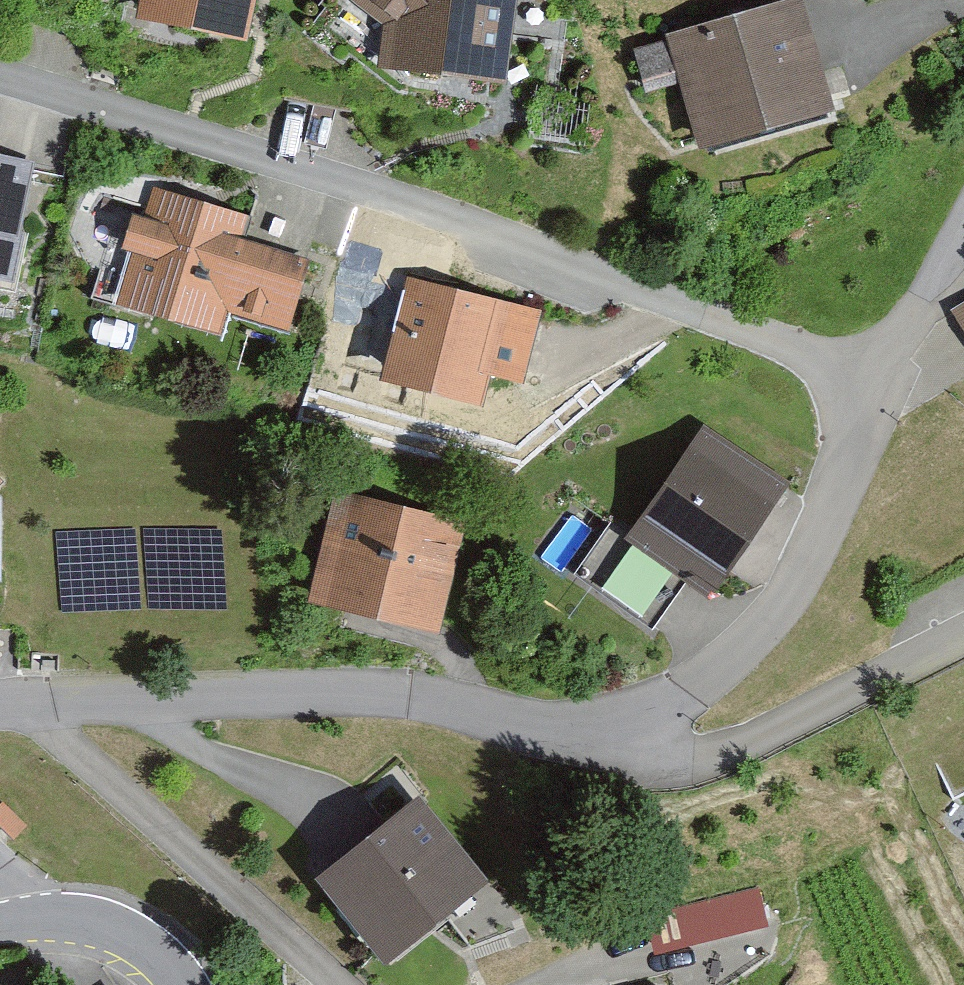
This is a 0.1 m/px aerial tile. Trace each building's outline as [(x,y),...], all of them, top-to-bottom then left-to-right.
[(156,29),(249,44),(256,0),(160,0),(156,29)] [(371,67),(530,80),(536,0),(377,0),(371,67)] [(693,55),(737,161),(878,102),(836,0),(826,0),(693,55)] [(11,287),(42,154),(0,144),(0,284),(11,287)] [(247,209),(161,191),(138,302),(301,336),(316,263),(240,247),(247,209)] [(545,299),(417,278),(402,370),(530,391),(545,299)] [(724,433),(649,543),(735,600),(809,490),(724,433)] [(471,519),(349,499),(330,606),(452,626),(471,519)] [(388,962),(489,880),(415,789),(314,871),(388,962)] [(769,870),(654,888),(661,928),(776,910),(769,870)]
